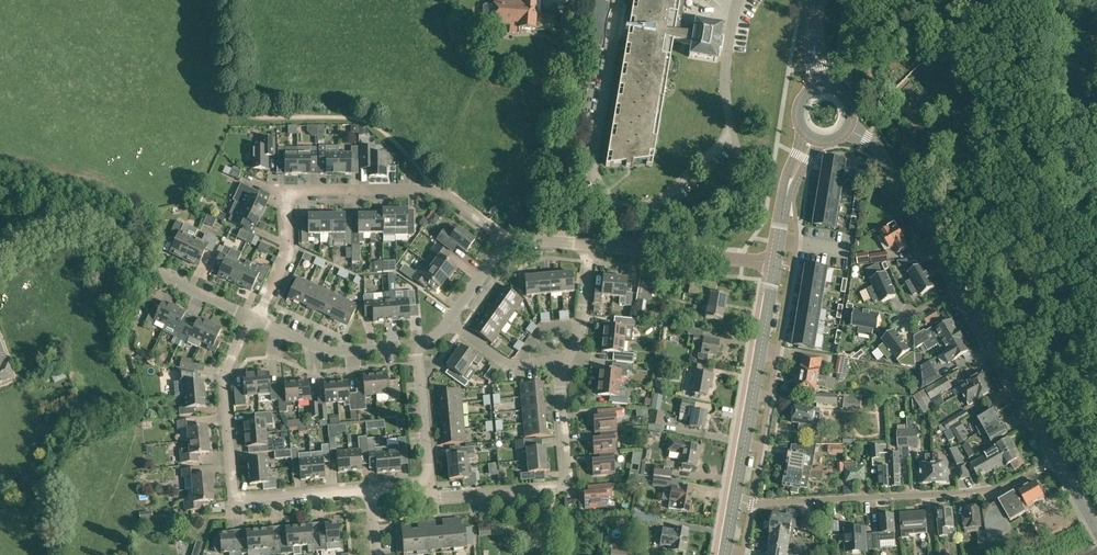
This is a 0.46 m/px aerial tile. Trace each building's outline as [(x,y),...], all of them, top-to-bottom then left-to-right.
[(519,33),(519,29),(535,30),(536,12),(541,13),(542,0),(541,0),(536,0),(493,0),(493,5),(485,4),(483,6),(483,16),(484,18),(492,18),(491,27),(504,28),(504,24),(510,25),(509,33),(513,33),(519,33)] [(606,166),(626,164),(626,166),(632,167),(633,163),(647,161),(646,165),(652,166),(674,40),(692,45),(690,57),(716,61),(719,50),(721,38),(720,38),(722,26),(696,21),(694,33),(680,32),(685,0),(634,0),(606,166)] [(312,136),(317,136),(317,127),(307,127),(307,132),(312,136)] [(252,146),(252,168),(268,168),(268,156),(275,156),(275,138),(261,138),(261,146),(252,146)] [(326,173),(338,173),(338,154),(338,146),(319,146),(319,169),(326,169),(326,173)] [(369,169),(369,177),(386,177),(386,166),(389,166),(389,154),(375,154),(375,146),(360,147),(360,169),(369,169)] [(285,163),(285,173),(298,173),(297,154),(298,154),(298,147),(278,147),(278,163),(285,163)] [(304,154),(298,154),(297,154),(298,173),(310,173),(310,169),(317,169),(317,147),(304,147),(304,154)] [(338,154),(338,173),(351,173),(351,162),(358,162),(358,147),(351,147),(351,154),(338,154)] [(826,159),(823,172),(843,175),(845,162),(841,161),(841,158),(831,156),(830,159),(826,159)] [(232,169),(229,175),(237,179),(240,173),(232,169)] [(823,172),(821,186),(841,189),(844,189),(846,175),(843,175),(823,172)] [(235,202),(261,215),(267,203),(257,198),(260,192),(243,184),(241,183),(232,201),(235,202)] [(841,189),(821,186),(819,198),(839,201),(841,189)] [(839,201),(819,198),(817,211),(837,214),(839,201)] [(228,221),(243,228),(246,221),(256,226),(261,215),(235,202),(229,214),(231,215),(228,221)] [(382,214),(383,229),(391,229),(391,235),(395,235),(395,229),(395,209),(382,210),(382,214)] [(395,229),(395,235),(414,235),(414,221),(407,221),(407,209),(395,209),(395,229)] [(216,218),(224,222),(227,215),(219,211),(216,218)] [(837,214),(817,211),(815,225),(837,228),(840,214),(837,214)] [(439,217),(434,213),(429,221),(434,225),(439,217)] [(332,234),(332,214),(320,215),(320,234),(321,234),(321,243),(328,243),(328,245),(330,247),(333,247),(333,240),(332,240),(332,234)] [(345,214),(332,214),(332,234),(332,240),(333,240),(345,240),(345,245),(351,245),(351,227),(345,227),(345,214)] [(363,234),(370,233),(370,214),(358,214),(358,242),(363,242),(363,234)] [(370,214),(370,233),(370,243),(375,243),(375,233),(383,233),(383,229),(382,214),(370,214)] [(320,234),(320,215),(308,215),(308,217),(299,217),(299,227),(302,227),(302,243),(308,243),(308,239),(310,239),(312,237),(312,234),(320,234)] [(895,245),(899,253),(908,248),(904,240),(905,239),(895,222),(888,226),(889,228),(881,233),(886,242),(882,244),(886,250),(890,248),(895,245)] [(170,253),(184,259),(194,238),(186,235),(190,226),(184,224),(180,232),(170,253)] [(457,246),(466,252),(475,240),(458,228),(453,235),(445,229),(437,239),(453,251),(457,246)] [(184,259),(198,266),(206,249),(212,252),(218,239),(206,234),(202,242),(194,238),(184,259)] [(247,242),(256,246),(259,238),(251,234),(247,242)] [(432,267),(447,278),(455,267),(445,260),(450,254),(436,245),(432,251),(439,256),(432,267)] [(218,275),(229,280),(237,263),(242,254),(231,249),(225,246),(221,253),(214,266),(220,270),(218,275)] [(309,262),(312,256),(306,253),(304,252),(301,258),(309,262)] [(857,264),(869,262),(867,252),(856,254),(857,264)] [(870,255),(872,264),(889,262),(887,252),(870,255)] [(229,280),(240,285),(248,268),(251,262),(247,260),(244,266),(237,263),(229,280)] [(370,266),(371,273),(379,272),(383,272),(383,261),(377,261),(377,262),(371,263),(371,266),(370,266)] [(383,261),(383,272),(396,271),(396,261),(383,261)] [(934,288),(934,287),(933,287),(921,266),(921,265),(920,265),(919,263),(906,271),(911,279),(905,283),(913,295),(920,291),(922,294),(922,295),(934,288)] [(240,285),(251,291),(257,279),(263,281),(270,268),(263,265),(262,267),(257,265),(255,271),(248,268),(240,285)] [(807,266),(805,279),(825,283),(827,269),(807,266)] [(429,282),(439,289),(447,278),(432,267),(428,272),(420,267),(412,278),(425,287),(429,282)] [(885,272),(889,282),(890,282),(895,280),(890,269),(885,272)] [(889,282),(885,272),(872,278),(882,301),(895,295),(892,287),(890,282),(889,282)] [(560,274),(562,293),(574,292),(572,273),(560,274)] [(548,275),(550,294),(562,293),(560,274),(548,275)] [(537,276),(538,295),(550,294),(548,275),(537,276)] [(524,277),(526,296),(538,295),(537,276),(524,277)] [(613,297),(615,277),(603,276),(602,290),(595,290),(594,303),(601,303),(601,296),(613,297)] [(288,297),(300,303),(310,283),(297,277),(288,297)] [(624,306),(631,306),(632,293),(626,293),(627,279),(615,277),(613,297),(620,297),(619,304),(624,305),(624,306)] [(825,283),(805,279),(803,292),(823,296),(825,283)] [(636,299),(643,301),(647,281),(639,280),(636,299)] [(705,318),(723,321),(727,295),(715,293),(716,285),(690,280),(688,293),(709,297),(705,318)] [(300,303),(312,308),(322,288),(310,283),(300,303)] [(497,298),(515,311),(523,300),(505,287),(497,298)] [(312,308),(324,314),(333,294),(322,288),(312,308)] [(390,288),(391,301),(383,302),(385,321),(397,320),(396,301),(395,294),(396,294),(395,288),(390,288)] [(396,301),(397,320),(410,319),(410,318),(419,317),(418,306),(415,306),(414,291),(407,291),(408,300),(396,301)] [(803,292),(801,305),(821,309),(823,296),(803,292)] [(324,314),(336,319),(345,299),(333,294),(324,314)] [(385,321),(383,302),(374,302),(373,294),(364,294),(363,297),(365,318),(373,317),(373,322),(385,321)] [(490,309),(508,322),(515,311),(497,298),(490,309)] [(336,319),(348,325),(358,305),(345,299),(336,319)] [(643,319),(646,301),(643,301),(637,300),(634,317),(643,319)] [(166,325),(174,307),(162,302),(158,312),(151,309),(143,326),(150,329),(154,319),(166,325)] [(799,318),(819,322),(821,309),(801,305),(799,318)] [(180,339),(181,340),(187,325),(189,322),(183,319),(186,313),(174,307),(166,325),(163,331),(174,336),(171,342),(177,345),(180,339)] [(482,320),(500,333),(508,322),(490,309),(482,320)] [(865,312),(852,310),(850,324),(876,328),(878,314),(870,313),(870,312),(865,311),(865,312)] [(923,317),(927,324),(940,317),(935,310),(923,317)] [(946,311),(941,314),(946,322),(951,319),(946,311)] [(187,325),(181,340),(198,348),(201,341),(210,324),(198,318),(195,325),(189,322),(187,325)] [(603,338),(624,341),(624,333),(632,334),(633,328),(635,328),(636,319),(623,318),(622,327),(605,325),(603,338)] [(799,318),(796,332),(816,335),(819,322),(799,318)] [(474,331),(492,344),(500,333),(482,320),(474,331)] [(915,336),(916,348),(924,344),(931,340),(932,343),(938,340),(939,342),(959,330),(953,320),(934,331),(932,328),(926,332),(925,330),(915,336)] [(207,349),(216,353),(221,342),(216,340),(221,329),(210,324),(201,341),(209,345),(207,349)] [(694,336),(693,343),(700,345),(697,357),(698,360),(705,361),(707,359),(708,355),(717,356),(719,342),(711,341),(711,339),(702,338),(703,331),(688,328),(687,335),(694,336)] [(884,339),(901,358),(910,350),(904,343),(905,342),(901,338),(901,339),(892,329),(883,337),(883,338),(884,339)] [(944,353),(965,340),(959,330),(939,342),(938,340),(932,343),(931,340),(924,344),(928,350),(939,344),(941,349),(944,353)] [(816,335),(796,332),(794,345),(814,348),(816,335)] [(883,337),(881,335),(872,341),(875,346),(884,339),(883,338),(883,337)] [(616,361),(633,363),(634,354),(622,353),(624,341),(603,338),(602,351),(617,353),(616,361)] [(965,340),(944,353),(950,362),(954,360),(955,360),(971,351),(965,340)] [(13,378),(0,342),(0,383),(13,378)] [(453,356),(469,368),(473,362),(478,366),(483,359),(477,355),(476,357),(460,346),(453,356)] [(454,379),(465,387),(469,382),(462,377),(469,368),(453,356),(446,366),(458,374),(454,379)] [(801,373),(800,379),(799,379),(826,384),(828,377),(819,376),(822,359),(804,356),(802,367),(800,368),(800,372),(801,373)] [(209,365),(216,368),(216,366),(219,361),(213,358),(209,365)] [(181,360),(179,368),(190,370),(191,362),(181,360)] [(656,379),(663,380),(666,363),(659,362),(656,379)] [(190,370),(203,373),(204,366),(191,363),(190,370)] [(922,368),(924,387),(939,379),(930,363),(922,368)] [(600,369),(599,382),(619,384),(620,377),(626,377),(627,372),(632,372),(633,365),(616,364),(615,370),(600,369)] [(692,397),(697,398),(698,395),(706,397),(709,382),(712,382),(713,375),(702,374),(703,367),(692,365),(691,372),(693,372),(692,379),(695,379),(692,397)] [(483,377),(489,381),(497,371),(491,367),(483,377)] [(184,395),(204,394),(203,381),(195,381),(194,371),(190,370),(177,368),(178,382),(174,382),(175,396),(184,395)] [(957,385),(963,395),(988,381),(983,372),(968,381),(966,379),(957,385)] [(269,373),(255,374),(257,394),(270,393),(271,401),(278,400),(277,395),(277,392),(276,387),(270,388),(269,373)] [(245,396),(257,394),(255,374),(242,375),(244,390),(234,391),(235,406),(245,405),(245,396)] [(387,374),(374,375),(376,394),(377,402),(389,400),(389,401),(399,400),(398,386),(388,387),(387,374)] [(356,393),(358,411),(366,410),(365,399),(371,398),(371,395),(376,394),(374,375),(363,376),(364,388),(356,389),(357,393),(356,393)] [(914,396),(924,414),(934,408),(930,400),(939,395),(952,387),(946,377),(914,396)] [(817,386),(826,387),(826,384),(799,379),(799,385),(798,385),(797,389),(798,391),(815,394),(816,394),(817,386)] [(296,382),(297,401),(310,400),(308,381),(296,382)] [(963,395),(969,405),(978,400),(979,400),(994,391),(988,381),(963,395)] [(297,401),(296,382),(284,383),(285,391),(277,392),(277,395),(278,400),(279,400),(280,413),(287,412),(286,402),(291,402),(297,401)] [(349,406),(350,411),(358,411),(356,393),(349,394),(348,382),(335,383),(337,402),(344,402),(344,406),(349,406)] [(520,384),(521,398),(543,396),(542,382),(520,384)] [(612,403),(628,405),(628,398),(626,398),(627,392),(619,391),(619,384),(599,382),(598,395),(612,396),(612,403)] [(325,403),(337,402),(335,383),(324,384),(325,403)] [(439,391),(440,405),(462,403),(461,389),(439,391)] [(178,409),(179,415),(194,414),(194,407),(205,406),(204,394),(184,395),(185,408),(178,409)] [(839,395),(816,394),(816,403),(839,405),(839,395)] [(844,410),(862,410),(863,396),(851,395),(845,396),(844,401),(844,405),(844,410)] [(943,402),(939,395),(930,400),(934,408),(943,402)] [(521,398),(522,411),(544,409),(543,396),(521,398)] [(653,396),(650,411),(659,412),(662,397),(653,396)] [(330,403),(331,416),(340,416),(340,402),(330,403)] [(690,427),(704,430),(707,413),(694,411),(695,404),(683,402),(680,415),(688,417),(688,418),(689,418),(688,424),(690,424),(690,427)] [(311,417),(319,417),(318,407),(317,403),(310,403),(311,417)] [(440,405),(441,418),(463,416),(462,403),(440,405)] [(803,431),(809,432),(810,431),(811,426),(812,426),(812,421),(821,423),(822,413),(818,413),(818,409),(796,405),(794,415),(793,415),(792,421),(793,422),(793,423),(802,424),(801,429),(803,431)] [(320,426),(327,425),(327,420),(326,406),(318,407),(319,417),(319,421),(320,426)] [(978,430),(979,433),(1000,421),(998,416),(998,413),(996,410),(993,408),(978,417),(983,427),(978,430)] [(522,411),(523,424),(545,422),(544,409),(522,411)] [(595,433),(600,432),(616,431),(617,431),(615,416),(622,415),(622,409),(607,410),(608,417),(588,418),(589,425),(594,425),(595,433)] [(951,428),(951,429),(961,422),(969,416),(966,410),(938,427),(942,433),(951,428)] [(648,425),(647,430),(661,433),(662,432),(664,433),(662,426),(664,413),(659,412),(650,411),(648,425)] [(244,421),(245,434),(266,432),(265,424),(272,424),(271,412),(258,413),(259,419),(244,421)] [(441,418),(442,431),(464,429),(463,416),(441,418)] [(907,425),(909,448),(919,447),(918,430),(913,430),(913,421),(911,421),(911,417),(907,418),(907,425)] [(187,428),(188,441),(208,439),(207,426),(195,427),(194,420),(178,421),(178,429),(187,428)] [(987,433),(992,442),(1008,433),(1009,430),(1007,427),(1003,425),(1000,421),(979,433),(972,437),(975,440),(987,433)] [(523,424),(525,437),(546,435),(545,422),(523,424)] [(960,444),(960,443),(967,439),(962,431),(965,429),(961,422),(951,429),(960,444)] [(897,431),(898,448),(909,448),(907,425),(898,426),(898,431),(897,431)] [(442,431),(444,444),(466,442),(464,429),(442,431)] [(661,438),(661,433),(647,430),(646,430),(645,438),(654,439),(654,437),(660,438),(661,438)] [(944,433),(949,441),(955,438),(951,430),(944,433)] [(599,454),(613,453),(616,452),(615,438),(617,438),(616,431),(600,432),(600,439),(587,440),(588,447),(593,446),(594,454),(599,454)] [(266,432),(245,434),(246,447),(261,446),(262,452),(274,451),(285,450),(284,441),(274,442),(274,439),(266,440),(266,432)] [(361,457),(368,456),(366,439),(366,437),(358,437),(359,451),(348,452),(350,471),(362,470),(361,457)] [(376,461),(377,473),(389,472),(386,447),(380,448),(375,448),(374,438),(366,439),(368,456),(368,462),(376,461)] [(386,447),(389,472),(401,471),(400,459),(408,458),(406,438),(398,438),(399,446),(398,446),(397,445),(389,445),(388,447),(386,447)] [(180,449),(181,463),(198,461),(197,454),(209,453),(208,439),(188,441),(189,449),(180,449)] [(523,461),(527,461),(546,459),(545,447),(531,448),(530,439),(515,441),(516,450),(522,449),(523,461)] [(700,455),(701,447),(684,444),(684,441),(669,439),(667,451),(670,451),(669,453),(679,455),(677,464),(683,465),(682,468),(683,470),(690,471),(692,470),(692,466),(695,467),(697,454),(700,455)] [(980,460),(983,464),(998,456),(998,457),(1015,447),(1015,446),(1014,446),(1010,439),(995,447),(996,448),(986,454),(987,456),(980,460)] [(310,453),(312,479),(324,477),(323,463),(330,462),(329,445),(321,445),(322,452),(310,453)] [(788,461),(787,470),(810,474),(823,472),(823,469),(823,466),(813,467),(813,468),(812,468),(814,455),(809,454),(810,445),(794,445),(793,452),(790,452),(786,454),(786,458),(788,461)] [(833,453),(842,453),(842,445),(833,445),(833,453)] [(872,446),(873,467),(879,467),(880,488),(890,487),(888,455),(886,455),(886,445),(872,446)] [(447,456),(448,468),(467,466),(467,460),(474,459),(473,447),(460,448),(461,454),(447,456)] [(641,462),(649,463),(651,448),(644,447),(641,462)] [(971,465),(979,478),(994,469),(995,471),(1006,465),(1006,466),(1011,463),(1015,469),(1024,464),(1020,457),(1020,455),(1018,451),(1017,451),(1016,450),(1017,450),(1015,447),(998,457),(998,456),(983,464),(980,460),(971,465)] [(291,450),(291,458),(292,464),(299,464),(300,480),(312,479),(310,453),(298,454),(298,448),(291,449),(291,450)] [(934,455),(935,483),(948,482),(948,464),(942,464),(941,459),(939,460),(939,449),(933,449),(933,455),(934,455)] [(971,449),(966,452),(969,457),(975,454),(971,449)] [(291,450),(285,450),(274,451),(275,459),(291,458),(291,450)] [(338,472),(350,471),(348,452),(336,453),(338,472)] [(641,452),(633,453),(632,460),(640,462),(641,452)] [(592,468),(593,476),(615,474),(613,453),(599,454),(599,460),(587,461),(587,468),(592,468)] [(888,455),(890,487),(901,486),(900,466),(899,466),(899,453),(888,454),(888,455)] [(921,465),(922,483),(935,483),(934,455),(933,455),(925,455),(926,465),(921,465)] [(247,460),(248,472),(268,471),(267,458),(247,460)] [(520,474),(521,480),(534,479),(533,473),(547,471),(546,459),(527,461),(528,473),(520,474)] [(857,481),(857,467),(856,463),(844,463),(845,481),(857,481)] [(955,466),(959,480),(970,477),(967,463),(955,466)] [(467,466),(448,468),(449,480),(463,479),(464,485),(477,484),(476,478),(472,478),(471,466),(467,466)] [(857,467),(857,481),(865,480),(865,466),(857,467)] [(672,478),(673,469),(655,467),(654,476),(672,478)] [(185,490),(193,489),(212,488),(211,474),(199,475),(198,468),(182,469),(182,477),(184,477),(185,490)] [(810,474),(787,470),(786,477),(782,479),(781,483),(784,486),(791,487),(790,492),(798,493),(798,488),(800,489),(801,487),(807,488),(809,478),(823,480),(824,472),(823,472),(810,474)] [(263,483),(263,490),(277,488),(276,477),(268,478),(268,471),(248,472),(249,484),(263,483)] [(636,481),(637,473),(629,472),(628,482),(636,481)] [(652,486),(670,489),(671,479),(653,477),(652,486)] [(4,483),(9,492),(15,488),(10,479),(4,483)] [(627,488),(631,491),(635,491),(635,483),(627,484),(627,488)] [(1020,503),(1024,511),(1045,499),(1036,483),(1020,492),(1024,500),(1020,503)] [(584,501),(585,509),(607,507),(606,497),(611,497),(611,485),(596,486),(597,493),(578,494),(579,501),(584,501)] [(679,510),(688,512),(689,508),(691,507),(691,502),(690,501),(692,487),(683,486),(683,487),(673,485),(671,492),(664,491),(662,500),(669,501),(668,508),(679,510)] [(184,500),(185,511),(202,509),(201,502),(213,501),(212,488),(193,489),(193,497),(188,497),(189,499),(184,500)] [(1000,502),(1011,522),(1026,514),(1024,511),(1020,503),(1024,500),(1020,492),(1016,495),(1015,493),(1000,502)] [(989,554),(1005,554),(1026,547),(1017,532),(1026,527),(1021,518),(1010,524),(997,501),(983,510),(989,554)] [(966,530),(981,528),(979,508),(975,508),(974,507),(971,508),(970,509),(967,509),(968,519),(964,519),(965,529),(966,529),(966,530)] [(947,537),(948,539),(957,538),(956,528),(954,528),(952,510),(951,510),(950,509),(946,509),(944,511),(937,512),(940,537),(947,537)] [(632,521),(646,523),(657,525),(659,516),(633,512),(632,521)] [(902,530),(903,538),(911,537),(910,530),(928,528),(927,512),(901,514),(902,530)] [(771,534),(790,537),(792,528),(811,531),(811,530),(813,530),(815,520),(813,519),(802,517),(801,523),(796,522),(797,516),(788,514),(787,518),(774,516),(771,534)] [(873,535),(874,550),(882,550),(881,541),(896,540),(896,533),(895,533),(894,514),(887,515),(886,514),(882,514),(882,515),(881,515),(882,534),(880,534),(873,535)] [(441,528),(443,553),(458,552),(455,519),(442,520),(443,528),(441,528)] [(455,519),(458,552),(467,551),(466,546),(473,545),(471,528),(465,528),(464,526),(461,527),(460,519),(455,519)] [(425,522),(427,554),(443,553),(441,528),(436,529),(435,521),(425,522)] [(410,531),(412,554),(420,554),(427,554),(425,522),(417,523),(418,530),(411,531),(410,531)] [(319,533),(320,550),(327,550),(341,549),(341,542),(340,542),(338,523),(324,524),(325,532),(319,533)] [(410,531),(410,523),(401,524),(402,536),(395,536),(397,554),(403,553),(403,554),(412,554),(410,531)] [(298,527),(300,546),(308,545),(308,551),(320,550),(319,533),(312,534),(312,525),(298,527)] [(279,536),(281,554),(293,553),(293,547),(300,546),(298,527),(285,528),(286,536),(279,536)] [(479,528),(479,536),(490,535),(490,527),(479,528)] [(672,551),(685,553),(686,544),(687,544),(688,540),(687,540),(689,530),(676,528),(675,532),(663,530),(661,545),(672,547),(672,551)] [(873,550),(874,550),(873,535),(866,535),(866,528),(845,529),(845,534),(839,534),(840,543),(846,542),(846,554),(867,553),(867,550),(873,550)] [(261,554),(270,554),(281,554),(279,536),(273,537),(272,529),(259,530),(261,554)] [(242,554),(248,553),(249,554),(261,554),(259,530),(246,531),(247,539),(240,540),(241,554),(242,554)] [(985,531),(978,532),(980,549),(987,548),(985,531)] [(242,554),(241,554),(240,540),(234,541),(233,532),(219,534),(220,538),(216,539),(214,541),(215,551),(217,553),(221,552),(221,553),(229,552),(229,554),(242,554)] [(772,539),(770,547),(788,550),(790,537),(771,534),(770,539),(772,539)] [(885,554),(892,554),(901,554),(900,541),(885,542),(885,554)]
